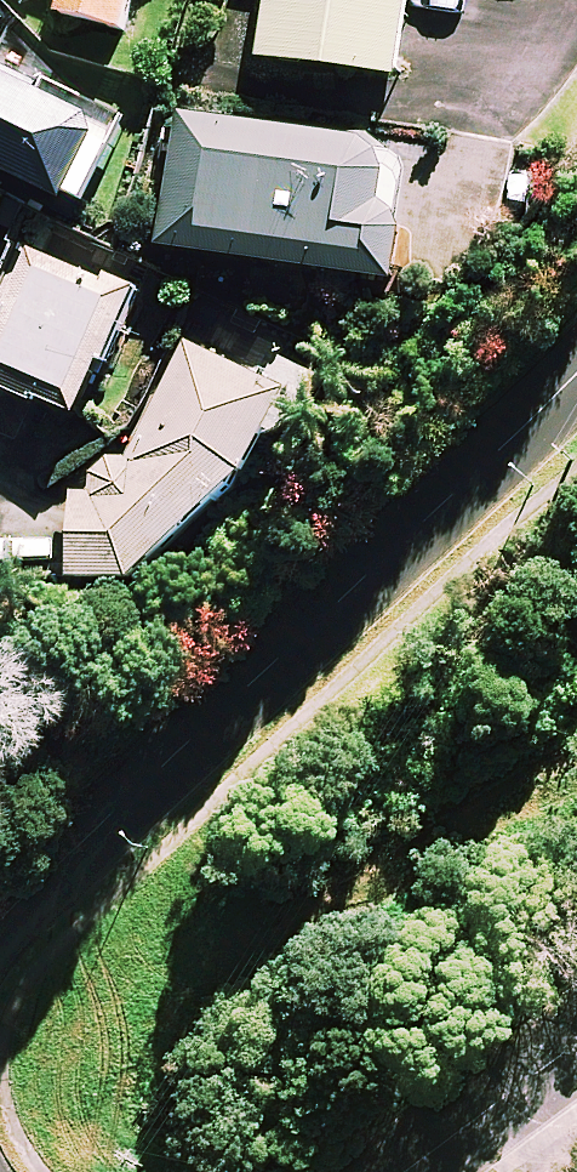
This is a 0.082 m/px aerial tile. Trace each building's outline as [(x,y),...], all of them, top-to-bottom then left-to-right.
[(58,11),(121,27),(128,0),(61,0),(58,11)] [(406,0),(267,0),(259,55),(394,75),(406,0)] [(78,208),(119,126),(0,67),(0,169),(78,208)] [(408,145),(178,114),(160,246),(390,277),(408,145)] [(28,251),(0,312),(0,380),(78,416),(132,299),(28,251)] [(331,365),(222,315),(209,350),(185,339),(128,458),(103,458),(90,469),(84,495),(70,495),(66,575),(130,578),(239,472),(260,427),(296,443),(331,365)] [(0,399),(0,433),(17,440),(29,410),(0,399)]
